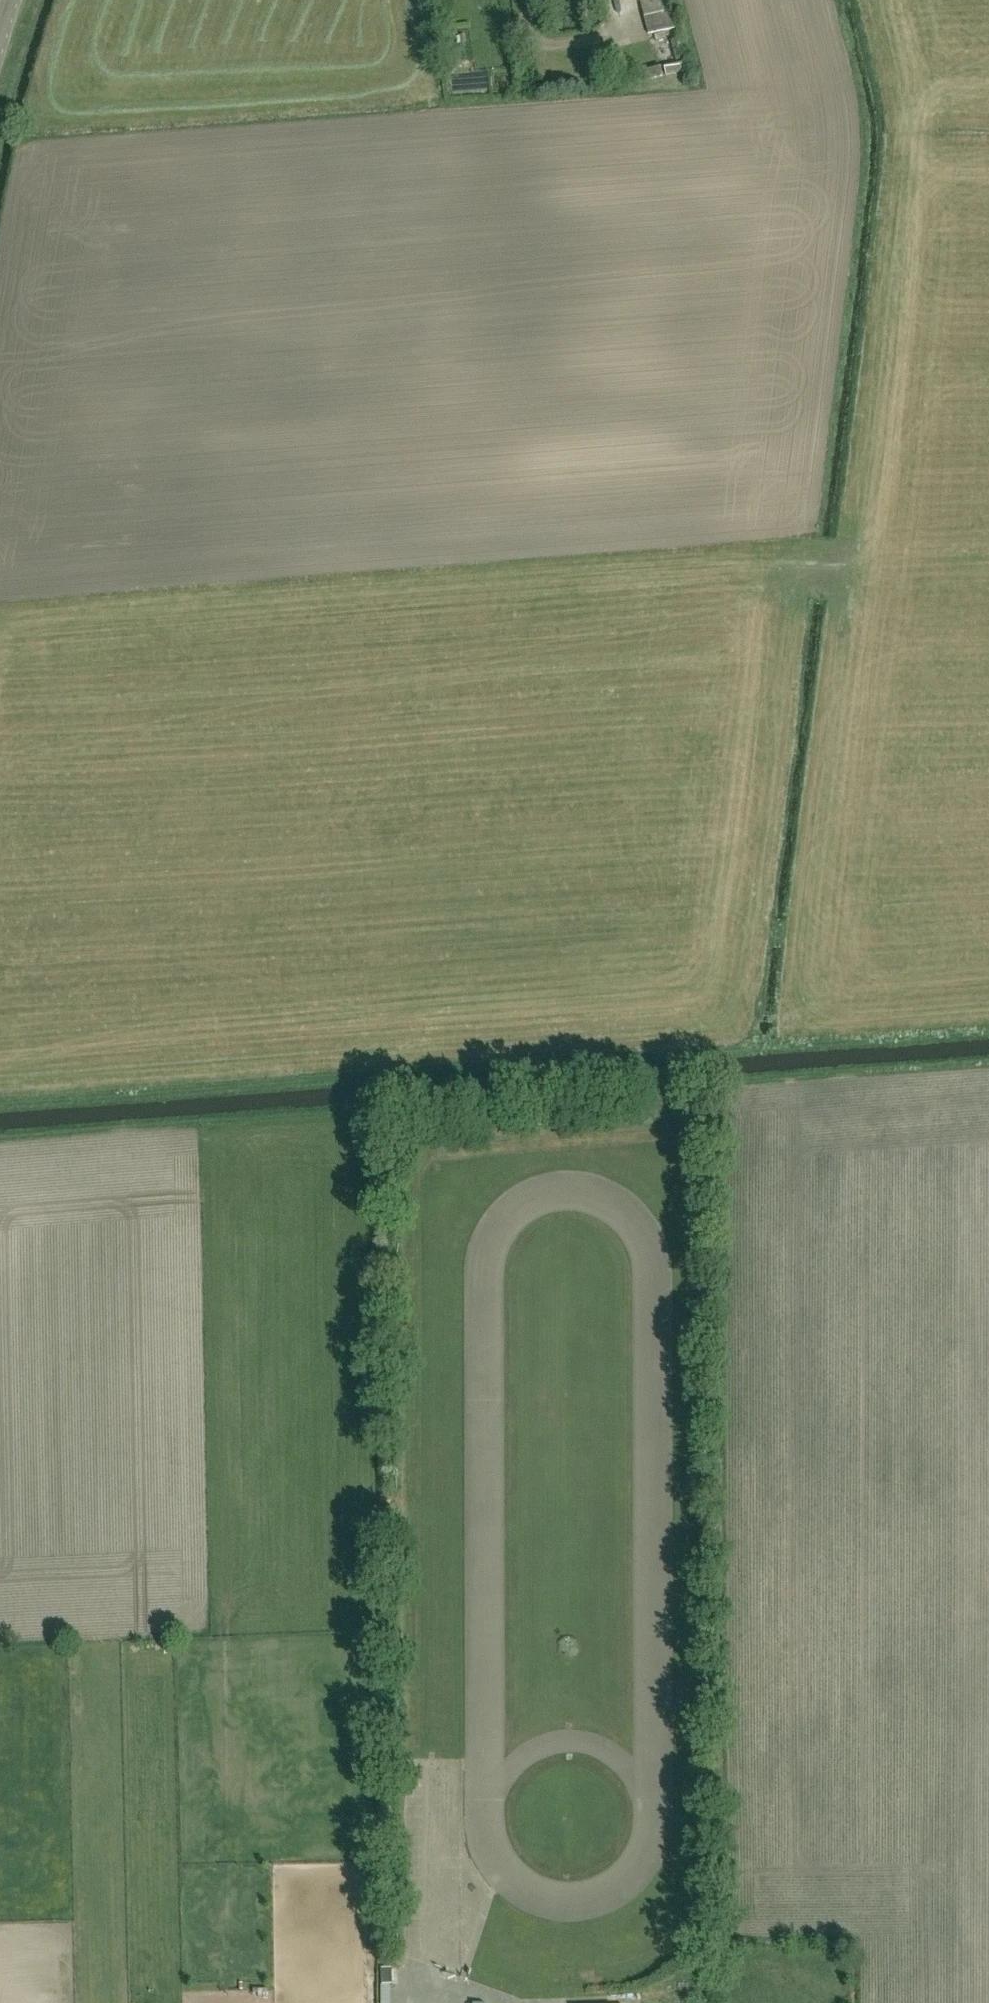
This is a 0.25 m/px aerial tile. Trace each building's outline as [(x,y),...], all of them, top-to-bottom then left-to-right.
[(676,29),(672,12),(669,13),(666,0),(643,0),(640,1),(648,35),(676,29)] [(679,39),(670,42),(676,62),(685,59),(679,39)] [(666,76),(688,70),(685,61),(663,67),(666,76)] [(660,67),(637,74),(640,85),(663,78),(660,67)] [(398,1128),(409,1129),(410,1115),(398,1115),(398,1128)]
